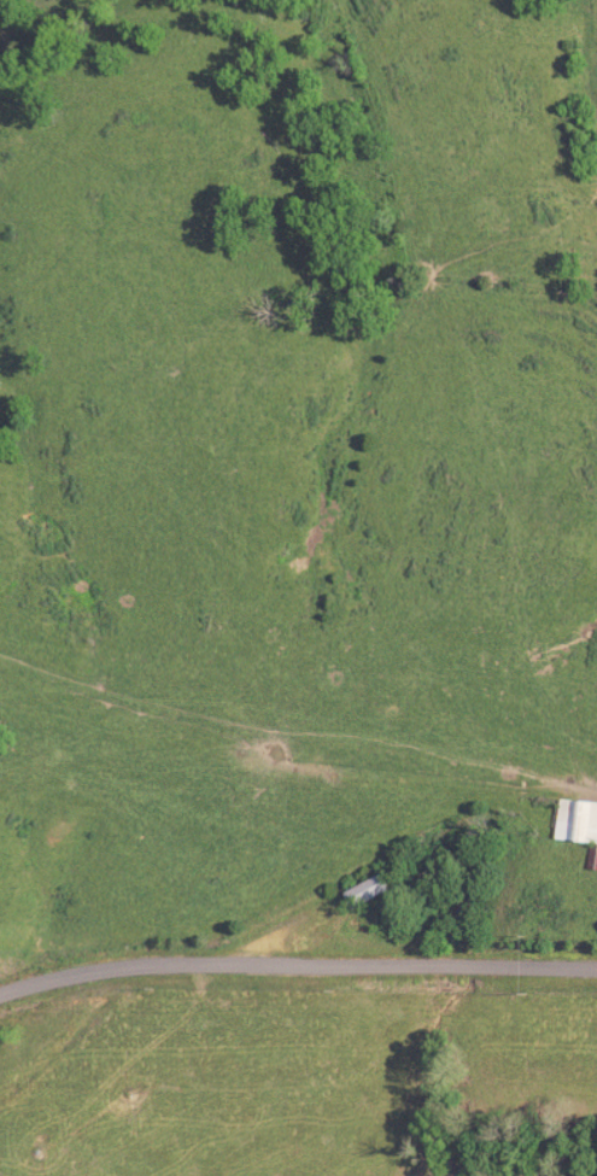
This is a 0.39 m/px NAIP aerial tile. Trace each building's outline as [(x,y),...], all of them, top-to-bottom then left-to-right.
[(596,845),(596,804),(565,801),(561,841),(596,845)]
